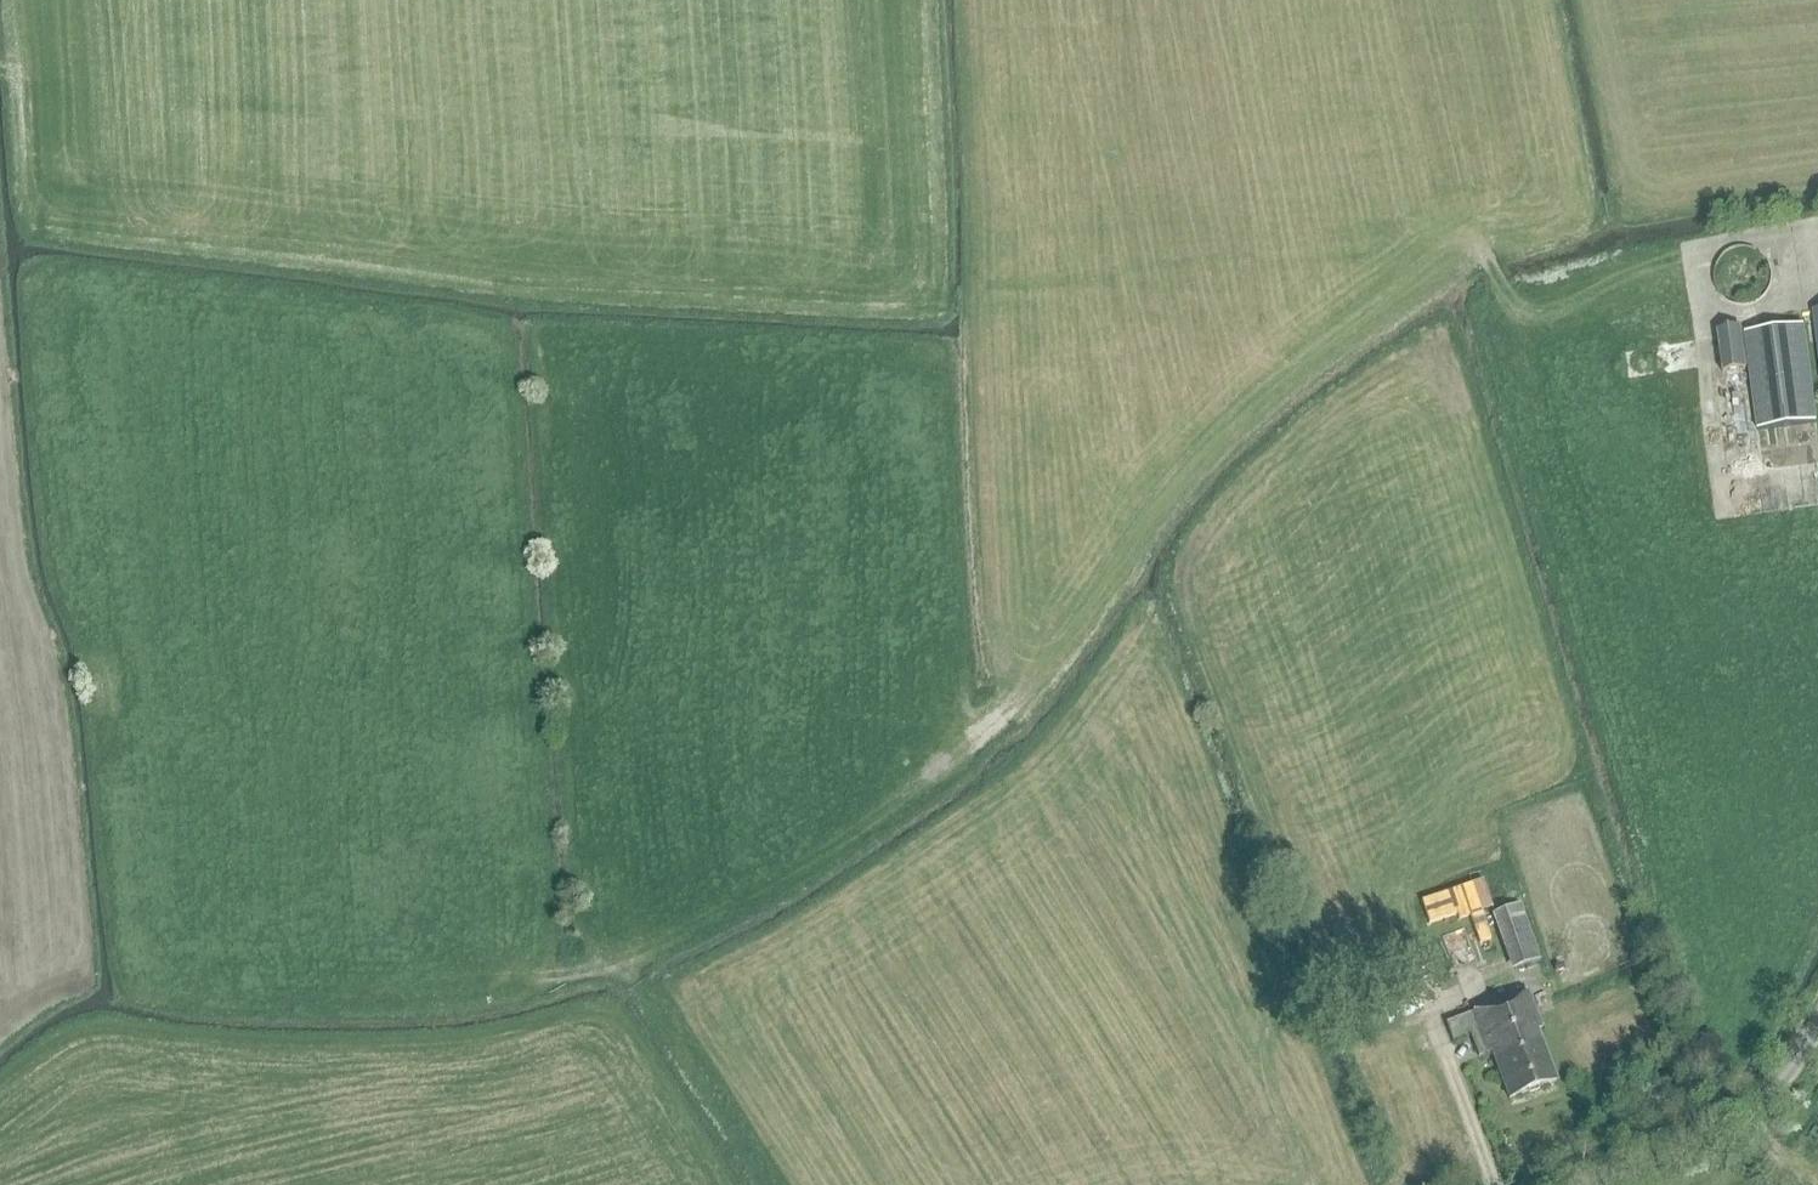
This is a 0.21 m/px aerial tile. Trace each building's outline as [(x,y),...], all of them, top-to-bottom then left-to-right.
[(1743,333),(1756,431),(1816,423),(1804,325),(1743,333)] [(1720,371),(1746,368),(1741,326),(1714,329),(1720,371)] [(1520,903),(1491,913),(1511,969),(1539,959),(1520,903)] [(1526,992),(1472,1013),(1471,1012),(1444,1022),(1452,1041),(1469,1034),(1478,1057),(1491,1052),(1509,1098),(1556,1080),(1536,1030),(1540,1029),(1526,992)]
